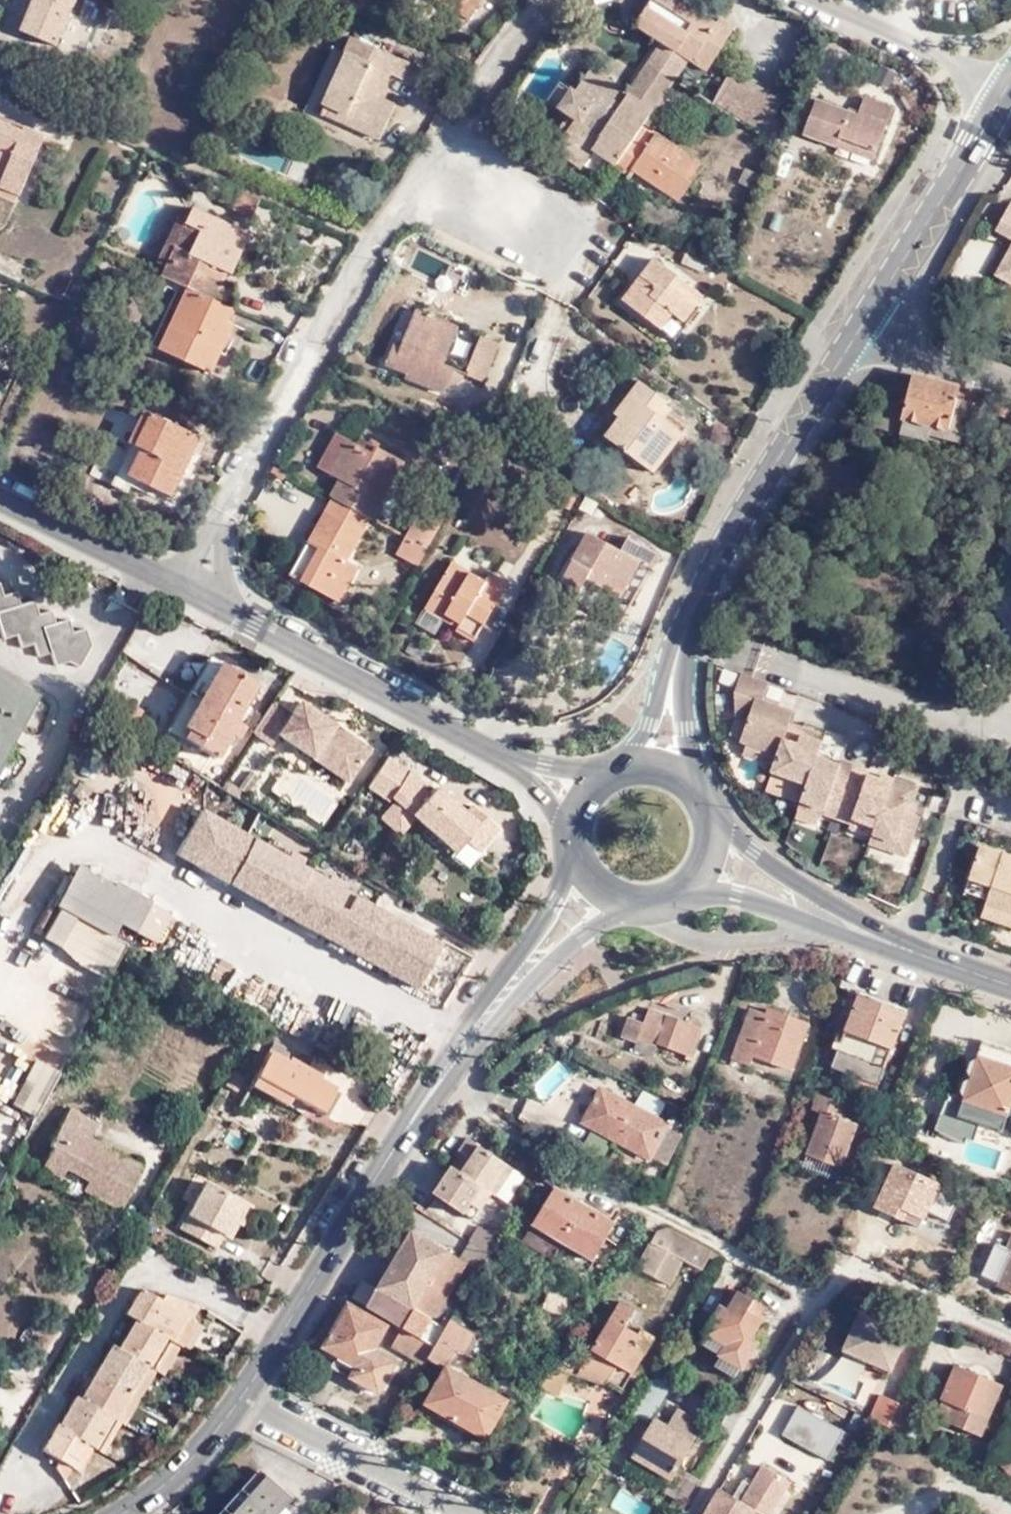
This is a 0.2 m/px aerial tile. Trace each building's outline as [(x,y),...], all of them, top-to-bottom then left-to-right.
[(72,0),(33,0),(22,23),(54,40),(62,25),(63,27),(70,15),(66,12),(72,0)] [(471,25),(487,0),(434,0),(434,1),(471,25)] [(707,14),(689,3),(691,0),(654,0),(630,39),(657,56),(667,41),(711,70),(738,29),(723,19),(721,23),(707,14)] [(707,14),(712,6),(702,0),(691,0),(689,3),(707,14)] [(127,17),(110,12),(108,22),(125,26),(127,17)] [(334,98),(393,127),(402,109),(385,102),(405,61),(362,39),(334,98)] [(649,125),(681,80),(655,64),(633,98),(596,73),(582,95),(577,91),(565,111),(575,118),(567,130),(602,154),(606,146),(626,160),(642,137),(649,125)] [(732,74),(715,102),(765,134),(783,106),(732,74)] [(386,142),(393,127),(334,98),(330,106),(334,108),(353,118),(350,123),(386,142)] [(843,142),(880,155),(896,111),(868,100),(864,113),(862,117),(853,114),(821,103),(809,137),(841,149),(843,142)] [(348,127),(350,123),(353,118),(334,108),(329,119),(348,127)] [(862,117),(864,113),(854,109),(853,114),(862,117)] [(12,125),(15,117),(0,110),(0,119),(12,125)] [(575,118),(565,111),(557,123),(567,130),(575,118)] [(0,119),(0,181),(3,182),(9,168),(30,177),(49,135),(27,125),(24,131),(12,125),(0,119)] [(664,136),(649,125),(642,137),(656,148),(664,136)] [(626,160),(621,168),(635,178),(639,173),(683,204),(708,166),(664,136),(656,148),(642,137),(626,160)] [(878,161),(880,155),(843,142),(841,149),(878,161)] [(602,154),(621,168),(626,160),(606,146),(602,154)] [(24,191),(30,177),(9,168),(3,182),(24,191)] [(766,178),(752,171),(744,187),(759,192),(766,178)] [(257,213),(263,200),(248,193),(245,199),(242,207),(257,213)] [(198,286),(224,299),(237,271),(242,273),(260,234),(204,207),(185,246),(190,248),(184,261),(179,259),(172,273),(198,286)] [(1009,207),(994,233),(1010,243),(1010,208),(1009,207)] [(995,279),(1010,288),(1010,251),(995,279)] [(625,302),(665,332),(677,318),(684,322),(700,302),(686,292),(689,288),(656,262),(625,302)] [(159,343),(168,348),(198,286),(172,273),(167,283),(184,291),(159,343)] [(233,322),(240,307),(224,299),(198,286),(168,348),(217,372),(240,325),(233,322)] [(686,292),(700,302),(703,298),(689,288),(686,292)] [(466,378),(467,372),(445,361),(459,326),(438,318),(437,312),(434,310),(430,309),(426,312),(418,308),(404,341),(399,339),(387,364),(444,391),(449,382),(455,384),(462,384),(466,378)] [(677,318),(665,332),(678,343),(690,328),(684,322),(677,318)] [(481,337),(467,372),(485,380),(501,345),(481,337)] [(911,372),(902,433),(955,441),(964,380),(911,372)] [(605,439),(643,463),(656,442),(661,446),(675,424),(682,429),(687,422),(660,404),(664,396),(636,378),(613,414),(618,418),(605,439)] [(130,474),(153,486),(172,496),(182,479),(177,476),(189,452),(194,455),(204,436),(146,409),(130,443),(133,445),(142,450),(130,474)] [(519,417),(508,411),(500,425),(512,432),(519,417)] [(656,442),(643,463),(655,471),(682,429),(675,424),(661,446),(656,442)] [(334,471),(352,439),(338,431),(320,464),(334,471)] [(369,449),(373,442),(356,432),(352,439),(369,449)] [(334,496),(372,517),(404,459),(373,442),(369,449),(352,439),(334,471),(342,476),(332,495),(334,496)] [(146,499),(153,486),(130,474),(142,450),(133,445),(114,482),(146,499)] [(350,558),(372,517),(334,496),(310,541),(322,548),(305,581),(342,601),(353,581),(342,574),(350,558)] [(410,537),(432,549),(440,533),(418,522),(410,537)] [(629,534),(621,547),(590,528),(563,572),(621,607),(656,550),(629,534)] [(401,555),(422,566),(432,549),(410,537),(401,555)] [(322,548),(310,541),(292,574),(305,581),(322,548)] [(361,565),(350,558),(342,574),(353,581),(361,565)] [(466,587),(473,575),(454,566),(448,578),(466,587)] [(489,584),(473,575),(466,587),(448,578),(430,611),(450,622),(452,618),(465,626),(462,632),(480,642),(511,585),(494,575),(489,584)] [(72,667),(86,645),(85,628),(69,631),(66,620),(50,622),(47,612),(33,615),(30,602),(16,605),(12,593),(0,596),(0,633),(5,632),(8,644),(23,641),(25,652),(40,649),(43,663),(58,659),(72,667)] [(211,657),(191,690),(199,694),(219,661),(211,657)] [(199,694),(191,690),(173,720),(198,736),(194,744),(215,756),(231,730),(226,727),(233,712),(235,713),(238,708),(243,710),(259,685),(219,661),(199,694)] [(11,733),(23,709),(15,704),(25,687),(0,674),(0,754),(11,733)] [(769,683),(741,674),(727,714),(747,722),(741,743),(747,746),(764,751),(760,762),(775,767),(772,774),(807,786),(800,804),(822,811),(821,815),(850,825),(852,821),(875,830),(872,838),(893,845),(890,853),(905,858),(920,819),(914,817),(905,814),(909,805),(912,806),(918,791),(892,783),(891,787),(879,783),(866,779),(868,774),(839,764),(837,768),(827,766),(815,762),(817,757),(821,744),(812,740),(802,737),(804,731),(790,726),(793,714),(779,708),(762,703),(763,699),(769,683)] [(15,704),(23,709),(32,692),(25,687),(15,704)] [(290,708),(273,699),(252,730),(270,743),(277,732),(348,779),(371,745),(297,696),(290,708)] [(780,704),(763,699),(762,703),(779,708),(780,704)] [(231,730),(243,710),(238,708),(235,713),(233,712),(226,727),(231,730)] [(198,736),(173,720),(167,728),(194,744),(198,736)] [(815,734),(804,731),(802,737),(812,740),(815,734)] [(764,751),(747,746),(744,756),(760,762),(764,751)] [(403,767),(385,755),(364,784),(383,796),(403,767)] [(829,761),(817,757),(815,762),(827,766),(829,761)] [(406,769),(403,767),(383,796),(385,798),(406,769)] [(464,812),(457,806),(446,798),(432,785),(408,812),(452,851),(463,839),(476,850),(496,827),(470,804),(464,812)] [(446,798),(457,806),(460,801),(451,793),(446,798)] [(822,811),(800,804),(798,812),(819,820),(821,815),(822,811)] [(905,814),(914,817),(917,807),(912,806),(909,805),(905,814)] [(852,821),(850,825),(848,830),(872,838),(875,830),(852,821)] [(284,913),(309,868),(300,863),(303,858),(288,850),(285,856),(253,837),(228,881),(284,913)] [(893,845),(872,838),(870,845),(890,853),(893,845)] [(979,848),(968,880),(990,888),(987,898),(979,917),(1010,928),(1010,858),(979,848)] [(58,903),(65,906),(78,914),(116,933),(123,920),(137,929),(153,899),(82,861),(58,903)] [(284,913),(415,986),(439,942),(341,886),(343,883),(329,875),(327,878),(309,868),(284,913)] [(990,888),(968,880),(964,890),(987,898),(990,888)] [(78,914),(65,906),(48,935),(63,942),(78,914)] [(153,941),(124,926),(118,935),(148,952),(153,941)] [(435,988),(454,950),(441,943),(422,982),(435,988)] [(858,994),(840,1040),(838,1048),(831,1066),(854,1076),(849,1088),(872,1097),(904,1011),(858,994)] [(642,1023),(626,1018),(618,1036),(635,1042),(636,1037),(688,1056),(698,1028),(647,1010),(642,1023)] [(763,1015),(748,1010),(726,1070),(741,1076),(745,1066),(785,1081),(806,1025),(765,1010),(763,1015)] [(838,1048),(840,1040),(835,1038),(832,1046),(838,1048)] [(978,1056),(1010,1067),(1010,1049),(984,1040),(978,1056)] [(267,1051),(254,1076),(289,1094),(321,1111),(334,1085),(319,1077),(321,1074),(288,1057),(284,1061),(267,1051)] [(978,1056),(963,1098),(957,1116),(982,1123),(1002,1130),(1010,1103),(1010,1067),(978,1056)] [(289,1094),(254,1076),(250,1085),(283,1104),(289,1094)] [(8,1110),(16,1094),(0,1085),(0,1124),(8,1110)] [(665,1126),(602,1092),(585,1122),(647,1155),(665,1126)] [(957,1116),(963,1098),(949,1093),(935,1131),(966,1145),(968,1139),(975,1142),(982,1123),(957,1116)] [(804,1154),(838,1166),(855,1123),(837,1117),(842,1104),(816,1094),(811,1108),(821,1113),(804,1154)] [(646,1096),(643,1102),(656,1109),(660,1103),(646,1096)] [(138,1167),(108,1150),(104,1158),(95,1153),(100,1145),(84,1137),(93,1122),(66,1108),(45,1145),(49,1148),(39,1167),(58,1178),(63,1168),(85,1179),(80,1188),(117,1209),(138,1167)] [(5,1166),(30,1120),(14,1111),(13,1112),(8,1110),(0,1124),(0,1162),(5,1166)] [(681,1133),(665,1126),(647,1155),(669,1168),(681,1133)] [(470,1218),(487,1192),(492,1195),(510,1169),(465,1139),(457,1152),(469,1161),(460,1173),(450,1166),(432,1193),(470,1218)] [(104,1158),(108,1150),(100,1145),(95,1153),(104,1158)] [(834,1177),(838,1166),(804,1154),(800,1164),(834,1177)] [(893,1165),(873,1208),(916,1227),(937,1185),(893,1165)] [(205,1183),(179,1230),(216,1250),(223,1238),(242,1204),(205,1183)] [(613,1219),(552,1185),(530,1220),(592,1256),(613,1219)] [(515,1211),(522,1200),(513,1195),(507,1205),(515,1211)] [(249,1207),(242,1204),(223,1238),(230,1241),(249,1207)] [(702,1265),(710,1249),(666,1224),(659,1225),(656,1226),(636,1262),(667,1281),(682,1256),(702,1265)] [(477,1226),(468,1242),(490,1255),(497,1244),(499,1240),(477,1226)] [(411,1230),(364,1306),(401,1329),(433,1348),(428,1357),(430,1358),(453,1320),(447,1316),(440,1326),(430,1321),(444,1297),(464,1265),(464,1263),(458,1259),(411,1230)] [(117,1245),(110,1240),(103,1252),(111,1256),(117,1245)] [(468,1242),(458,1259),(464,1263),(464,1265),(480,1274),(484,1267),(490,1255),(468,1242)] [(497,1244),(490,1255),(484,1267),(495,1273),(508,1249),(497,1244)] [(998,1281),(1010,1287),(1010,1252),(998,1281)] [(41,1449),(72,1465),(85,1439),(88,1442),(94,1431),(100,1435),(111,1415),(114,1416),(128,1390),(144,1363),(152,1367),(164,1348),(158,1345),(163,1335),(171,1340),(186,1314),(189,1316),(196,1303),(160,1291),(158,1297),(153,1294),(137,1287),(123,1312),(132,1317),(117,1346),(110,1342),(79,1397),(75,1395),(58,1425),(55,1423),(41,1449)] [(564,1315),(570,1299),(550,1291),(544,1308),(564,1315)] [(712,1316),(702,1332),(723,1345),(717,1356),(738,1368),(749,1350),(742,1345),(758,1319),(756,1318),(762,1306),(735,1291),(718,1319),(712,1316)] [(618,1296),(579,1364),(604,1379),(616,1362),(630,1370),(652,1332),(639,1325),(635,1331),(622,1322),(633,1305),(618,1296)] [(454,1303),(444,1297),(430,1321),(440,1326),(447,1316),(454,1303)] [(853,1345),(849,1353),(886,1370),(908,1322),(862,1303),(845,1341),(853,1345)] [(355,1366),(348,1380),(376,1397),(383,1386),(388,1389),(399,1367),(372,1351),(385,1327),(346,1304),(322,1346),(339,1356),(355,1366)] [(152,1367),(153,1368),(161,1372),(178,1343),(181,1345),(196,1320),(189,1316),(186,1314),(171,1340),(163,1335),(158,1345),(164,1348),(152,1367)] [(453,1320),(430,1358),(446,1369),(448,1366),(458,1350),(464,1353),(476,1334),(453,1320)] [(391,1347),(422,1366),(428,1357),(433,1348),(401,1329),(391,1347)] [(723,1345),(702,1332),(695,1343),(717,1356),(723,1345)] [(841,1350),(849,1353),(853,1345),(845,1341),(841,1350)] [(470,1356),(464,1353),(458,1350),(448,1366),(459,1374),(470,1356)] [(330,1370),(348,1380),(355,1366),(339,1356),(330,1370)] [(738,1368),(717,1356),(712,1364),(734,1376),(738,1368)] [(557,1357),(542,1383),(563,1390),(571,1362),(557,1357)] [(604,1379),(618,1389),(630,1370),(616,1362),(604,1379)] [(128,1390),(138,1395),(153,1368),(152,1367),(144,1363),(128,1390)] [(575,1371),(603,1382),(604,1379),(579,1364),(575,1371)] [(1000,1386),(955,1365),(939,1400),(950,1404),(943,1419),(977,1434),(1000,1386)] [(448,1366),(446,1369),(425,1403),(486,1440),(507,1402),(459,1374),(448,1366)] [(114,1416),(120,1420),(123,1422),(138,1395),(128,1390),(114,1416)] [(866,1418),(873,1421),(884,1427),(894,1404),(877,1395),(866,1418)] [(894,1404),(884,1427),(902,1435),(903,1433),(911,1415),(912,1412),(894,1404)] [(780,1439),(827,1464),(844,1435),(796,1409),(780,1439)] [(88,1442),(91,1443),(103,1449),(120,1420),(114,1416),(111,1415),(100,1435),(94,1431),(88,1442)] [(920,1420),(911,1415),(903,1433),(913,1437),(920,1420)] [(615,1440),(598,1471),(653,1503),(685,1450),(660,1435),(653,1445),(649,1453),(636,1445),(632,1451),(615,1440)] [(649,1453),(653,1445),(641,1438),(636,1445),(649,1453)] [(78,1469),(91,1443),(88,1442),(85,1439),(72,1465),(78,1469)] [(265,1475),(231,1513),(281,1513),(294,1500),(265,1475)] [(705,1513),(770,1513),(778,1501),(742,1481),(732,1498),(719,1490),(707,1511),(705,1513)]
